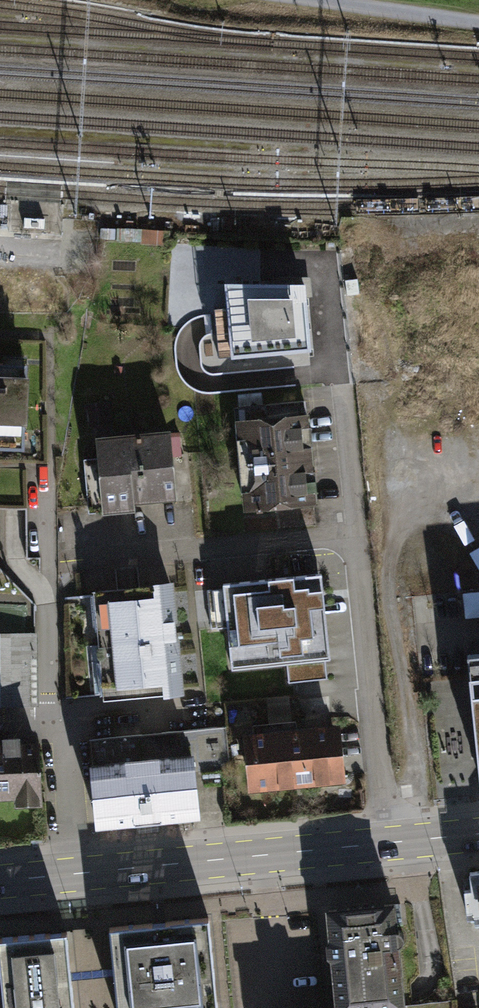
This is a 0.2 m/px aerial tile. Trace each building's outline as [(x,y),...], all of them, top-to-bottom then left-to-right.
[(295,302),(223,300),(226,369),(300,366),(295,302)] [(0,355),(0,445),(40,447),(45,357),(0,355)] [(300,425),(232,432),(241,528),(310,521),(300,425)] [(168,431),(95,439),(101,508),(175,500),(168,431)] [(324,572),(232,581),(239,664),(331,656),(324,572)] [(186,584),(100,589),(107,700),(194,695),(186,584)] [(478,618),(478,593),(464,594),(465,619),(478,618)] [(35,633),(0,634),(0,709),(38,708),(35,633)] [(468,651),(478,771),(478,650),(468,651)] [(349,724),(252,734),(257,794),(354,785),(349,724)] [(54,803),(50,740),(0,743),(0,807),(54,803)] [(210,754),(101,764),(108,831),(216,821),(210,754)] [(341,906),(352,1007),(409,1007),(422,1007),(411,899),(341,906)] [(128,931),(136,1007),(235,1007),(228,918),(128,931)] [(14,941),(23,1007),(91,1007),(88,934),(14,941)]
